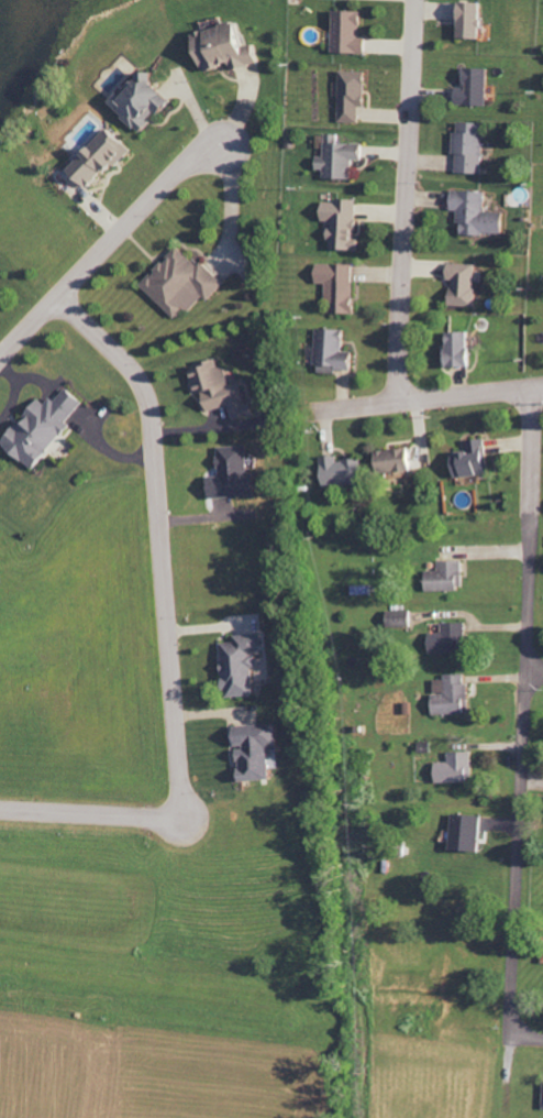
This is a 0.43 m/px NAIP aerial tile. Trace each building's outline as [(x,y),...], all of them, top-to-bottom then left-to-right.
[(486,2),(463,2),(462,38),(485,39),(486,2)] [(336,53),(369,54),(370,38),(364,38),(365,11),(337,11),(336,53)] [(205,22),(208,32),(201,33),(210,72),(237,66),(238,70),(259,65),(249,19),(226,24),(225,18),(205,22)] [(488,106),(490,68),(466,68),(465,86),(459,86),(458,105),(488,106)] [(116,103),(144,133),(178,100),(150,70),(116,103)] [(361,107),(368,107),(369,72),(343,71),(341,123),(361,123),(361,107)] [(487,123),(461,122),(460,131),(456,131),(455,155),(459,155),(459,173),(485,174),(487,123)] [(73,170),(95,190),(134,148),(113,128),(73,170)] [(366,144),(340,143),(341,135),(328,134),(327,157),(320,157),(320,170),(326,170),(326,179),(354,180),(355,161),(366,161),(366,144)] [(488,192),(455,191),(454,211),(461,211),(460,223),(465,223),(465,234),(506,235),(507,212),(488,212),(488,192)] [(361,201),(327,200),(326,222),(333,222),(333,250),(360,251),(361,201)] [(145,286),(180,319),(189,309),(192,312),(207,297),(211,301),(226,286),(183,246),(145,286)] [(358,264),(321,265),(321,283),(330,283),(330,314),(358,314),(358,264)] [(451,280),(455,281),(454,306),(478,306),(479,264),(451,264),(451,280)] [(320,373),(342,374),(342,370),(358,370),(358,352),(347,351),(348,330),(321,329),(320,373)] [(452,367),(477,367),(476,332),(452,332),(452,367)] [(238,421),(260,416),(257,402),(251,404),(245,381),(233,385),(229,366),(222,368),(221,361),(193,368),(200,395),(207,393),(212,411),(234,406),(238,421)] [(7,446),(40,471),(74,426),(71,424),(88,402),(69,387),(54,407),(43,399),(7,446)] [(471,441),(472,452),(458,453),(460,478),(493,475),(490,439),(471,441)] [(221,447),(223,476),(213,477),(214,499),(261,495),(260,474),(252,474),(249,445),(221,447)] [(382,451),(384,474),(418,472),(417,449),(382,451)] [(328,487),(367,486),(366,459),(342,460),(341,457),(327,457),(328,487)] [(465,561),(442,561),(442,571),(431,571),(430,591),(464,592),(465,561)] [(391,611),(391,628),(416,627),(415,611),(391,611)] [(468,623),(446,623),(446,633),(434,634),(435,654),(469,653),(468,623)] [(231,698),(260,696),(258,667),(262,667),(261,655),(268,654),(267,634),(240,635),(240,642),(228,643),(231,698)] [(470,674),(447,675),(447,680),(437,680),(438,715),(472,714),(470,674)] [(247,783),(278,780),(275,750),(285,749),(283,723),(241,727),(247,783)] [(441,783),(477,783),(476,752),(452,752),(452,763),(441,763),(441,783)] [(486,816),(456,816),(455,851),(485,852),(486,816)]
